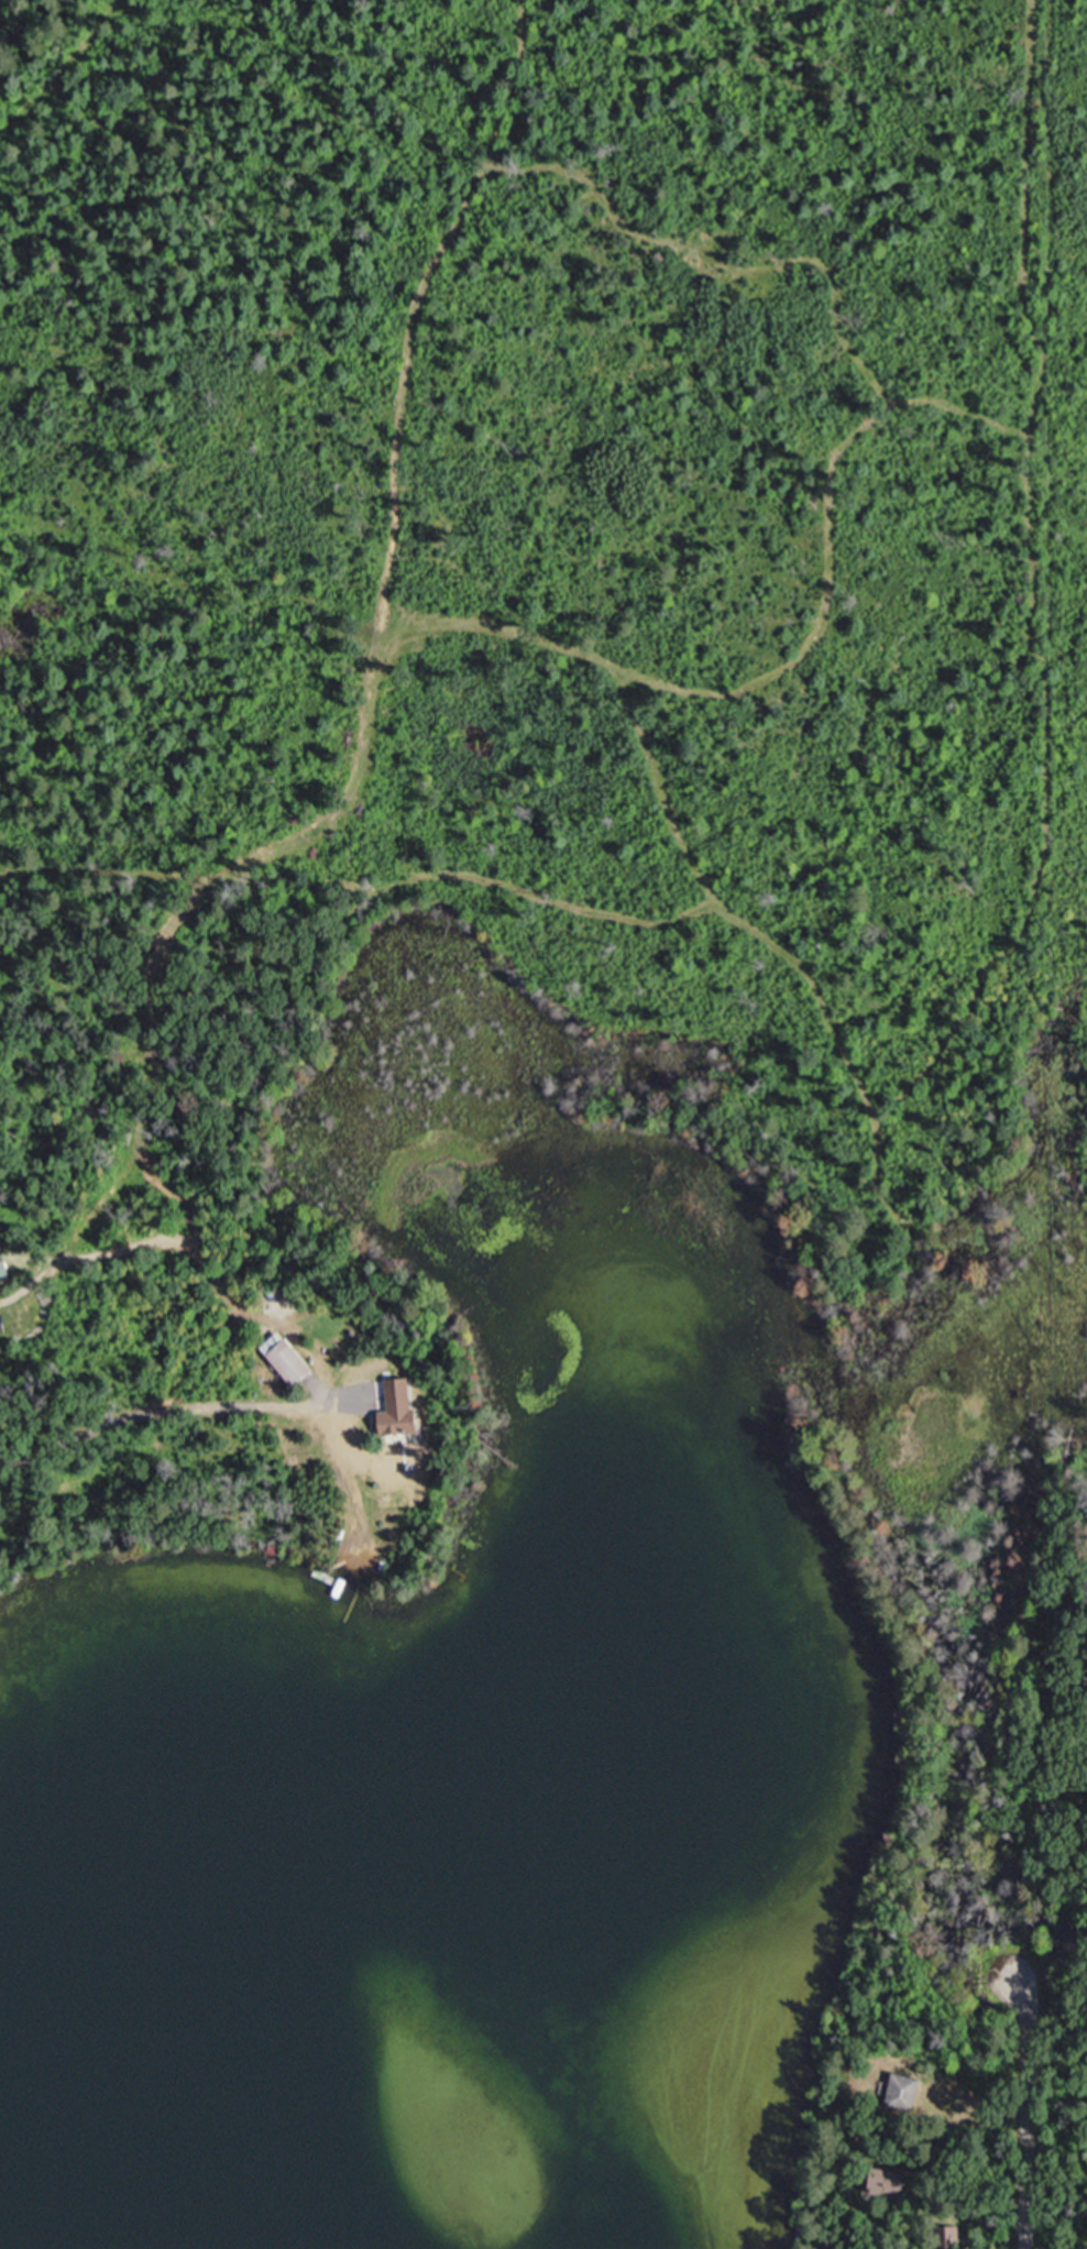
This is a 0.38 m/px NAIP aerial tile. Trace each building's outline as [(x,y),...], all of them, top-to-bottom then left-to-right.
[(14,1277),(6,1247),(0,1249),(0,1281),(14,1277)] [(294,1390),(315,1375),(284,1333),(264,1348),(294,1390)] [(919,2075),(892,2075),(892,2107),(919,2107),(919,2075)] [(907,2196),(907,2176),(890,2176),(890,2169),(870,2169),(870,2196),(907,2196)]
